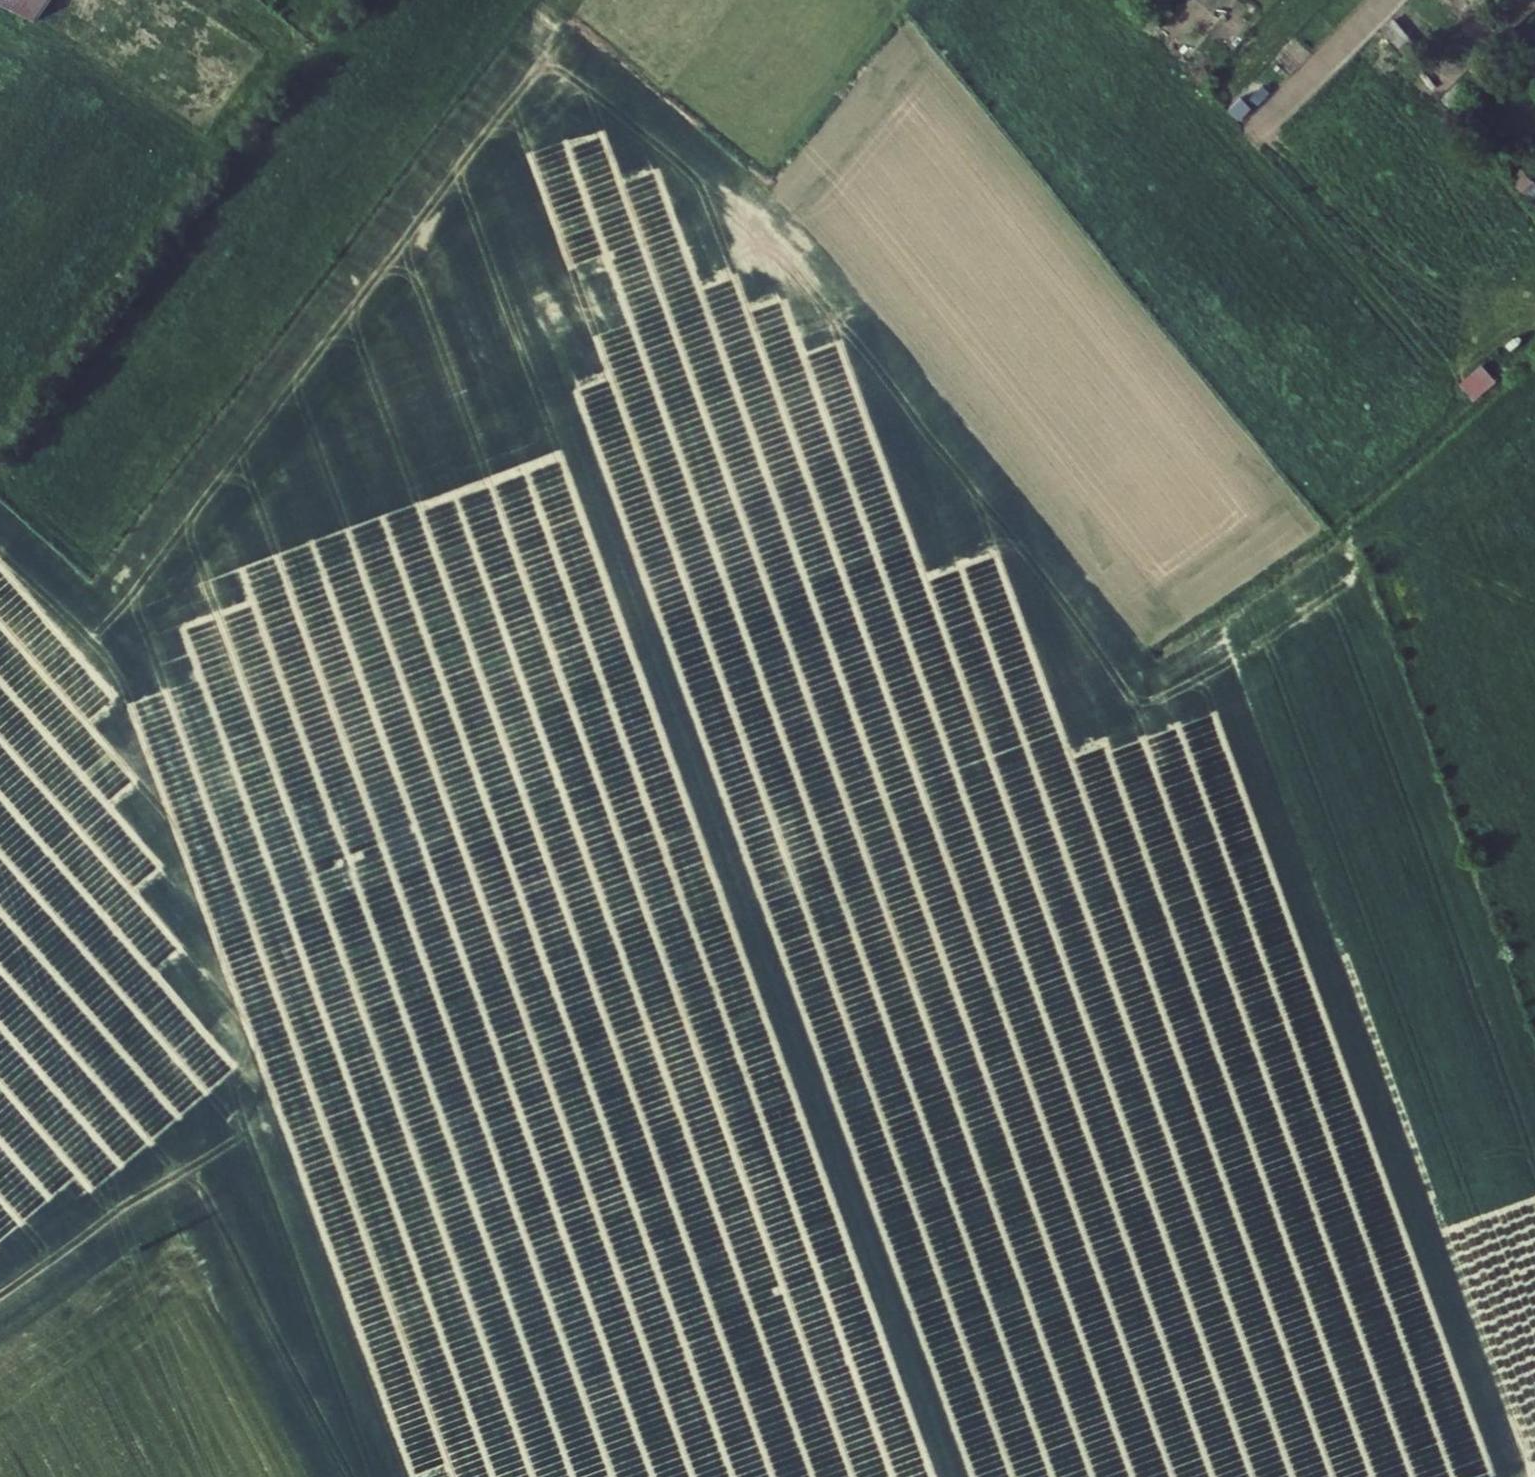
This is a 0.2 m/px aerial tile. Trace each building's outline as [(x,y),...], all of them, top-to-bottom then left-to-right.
[(20,14),(30,0),(0,0),(0,4),(20,14)] [(1473,401),(1496,382),(1482,364),(1459,383),(1473,401)]
